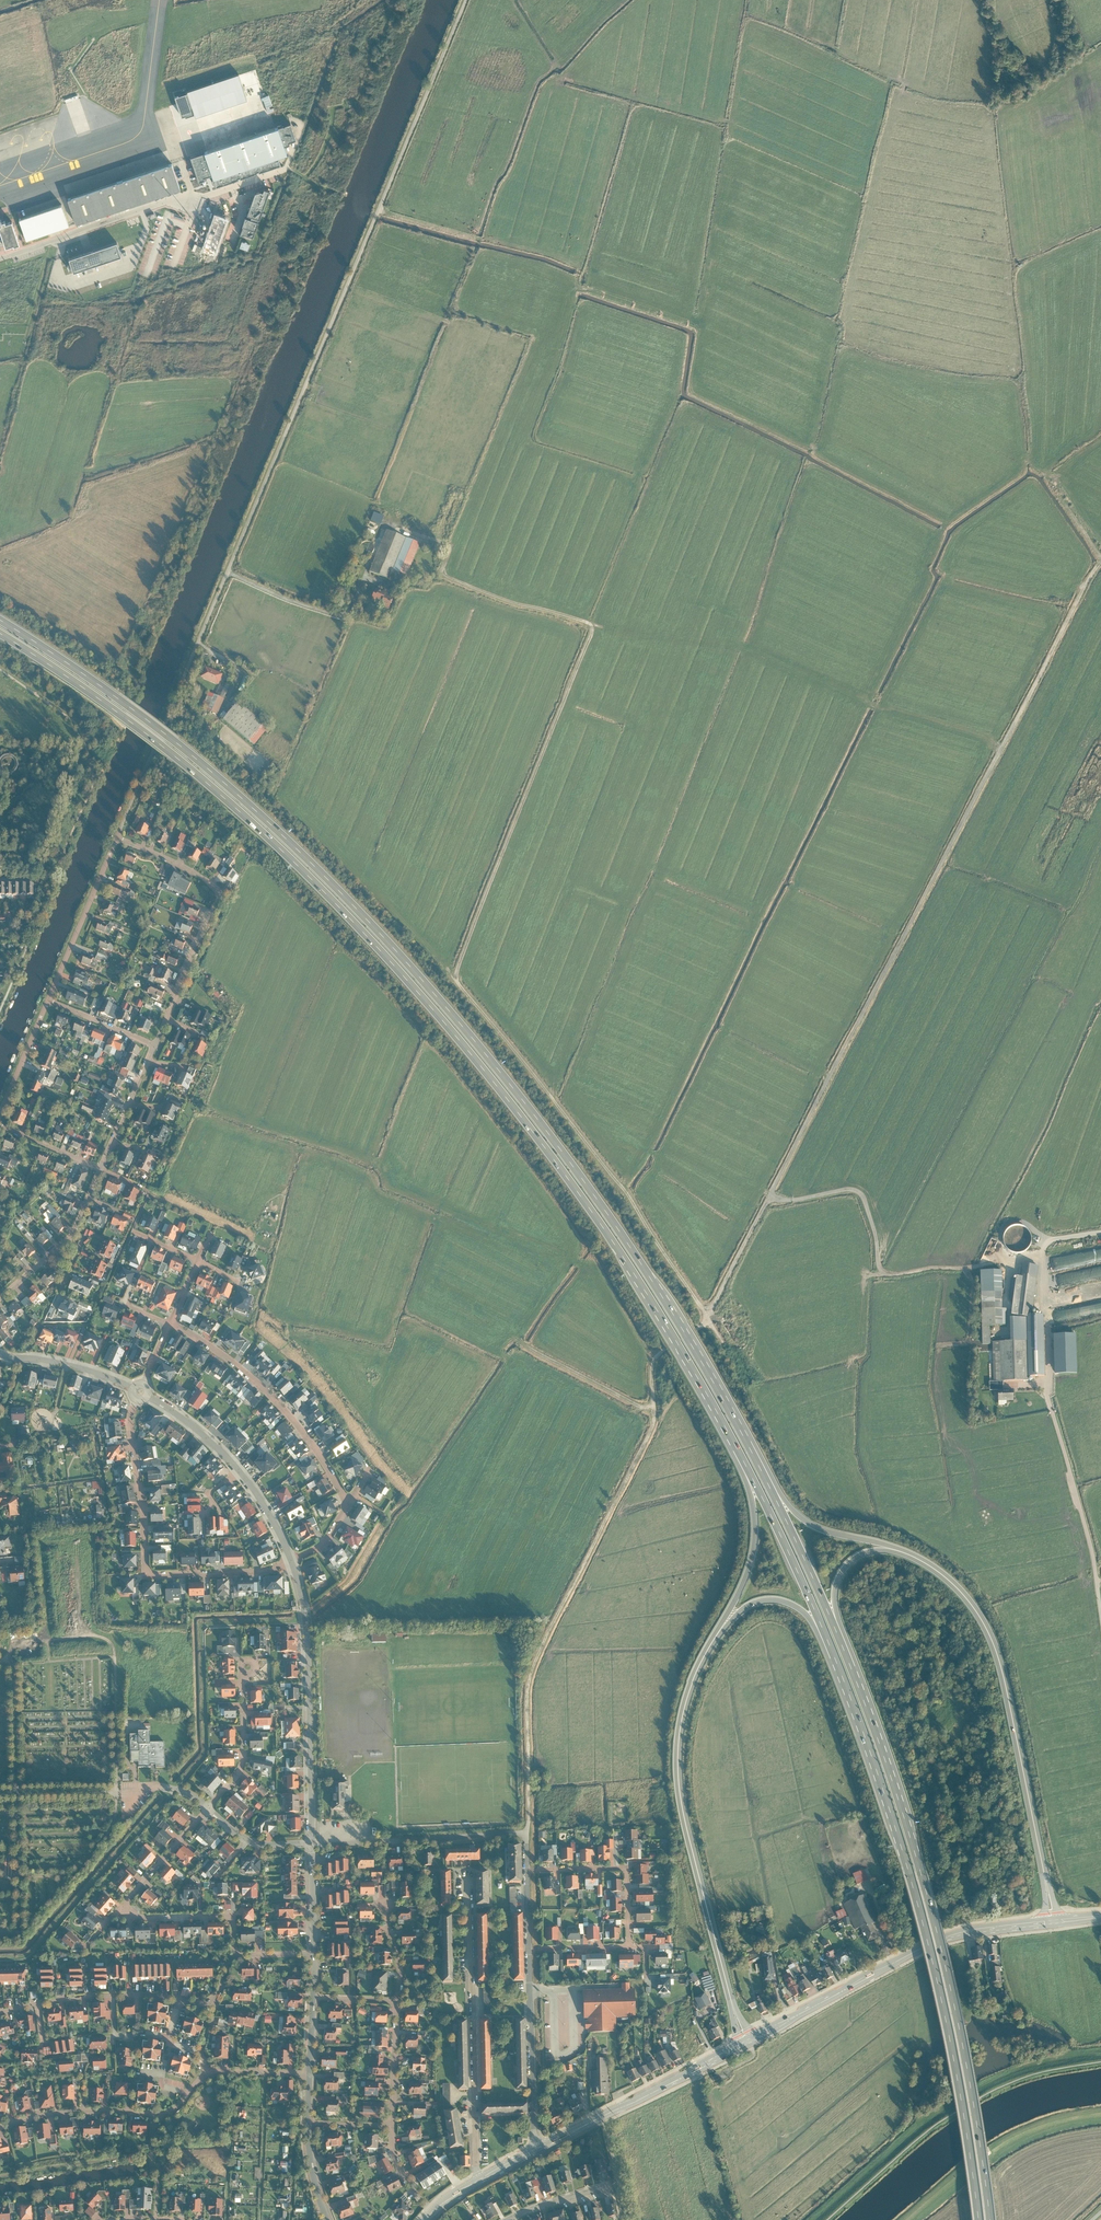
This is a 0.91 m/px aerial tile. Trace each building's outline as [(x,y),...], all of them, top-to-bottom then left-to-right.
[(235,76),(242,97),(263,90),(256,69),(235,76)] [(232,77),(211,84),(218,105),(239,98),(232,77)] [(287,140),(292,139),(292,137),(295,136),(290,121),(282,124),(287,140)] [(214,170),(217,181),(284,161),(281,153),(291,150),(287,140),(282,124),(275,126),(193,151),(193,154),(200,177),(207,175),(206,173),(214,170)] [(70,194),(78,220),(182,186),(174,160),(70,194)] [(243,225),(240,233),(243,234),(244,233),(250,235),(253,236),(252,238),(253,238),(259,221),(257,220),(258,218),(260,218),(269,193),(267,193),(268,190),(269,191),(270,190),(264,188),(263,190),(263,191),(261,190),(260,190),(255,192),(247,214),(250,215),(251,215),(250,218),(249,217),(246,216),(245,216),(242,225),(243,225)] [(21,216),(28,236),(70,223),(63,202),(21,216)] [(21,243),(13,219),(7,221),(6,219),(3,220),(2,216),(0,215),(0,239),(4,237),(7,246),(15,243),(16,245),(21,243)] [(117,240),(69,256),(74,269),(122,253),(117,240)] [(406,536),(386,529),(371,570),(391,577),(406,536)] [(420,542),(408,537),(396,569),(408,574),(420,542)] [(376,590),(372,598),(378,601),(378,600),(382,602),(381,604),(381,606),(389,609),(392,600),(385,597),(386,594),(376,590)] [(205,668),(201,677),(218,684),(222,675),(205,668)] [(207,710),(218,714),(224,698),(213,694),(207,710)] [(235,703),(222,720),(248,741),(261,724),(235,703)] [(18,761),(1,754),(0,757),(0,770),(12,775),(18,761)] [(137,833),(145,837),(149,828),(139,824),(136,830),(138,831),(137,833)] [(162,831),(157,842),(165,845),(169,837),(166,836),(167,833),(162,831)] [(183,835),(180,833),(172,849),(180,852),(181,850),(182,850),(185,844),(180,842),(183,835)] [(201,853),(206,856),(210,849),(204,847),(201,853)] [(201,853),(193,849),(189,858),(197,862),(201,853)] [(137,858),(128,854),(124,863),(133,867),(137,858)] [(212,859),(206,867),(215,872),(220,865),(212,859)] [(130,873),(121,869),(117,879),(123,881),(126,883),(130,873)] [(229,881),(234,874),(226,869),(221,877),(229,881)] [(185,878),(175,872),(174,874),(171,880),(168,886),(178,891),(179,889),(187,893),(192,883),(184,879),(185,878)] [(128,891),(114,886),(111,894),(125,899),(128,891)] [(115,907),(107,903),(103,911),(111,915),(112,912),(116,914),(117,913),(119,908),(115,907)] [(116,904),(115,907),(119,908),(117,913),(120,915),(123,908),(116,904)] [(191,906),(188,914),(191,916),(197,918),(200,910),(191,906)] [(99,922),(96,930),(109,936),(112,930),(107,927),(107,926),(99,922)] [(193,927),(184,923),(181,931),(189,935),(193,927)] [(110,943),(102,939),(98,947),(107,951),(107,950),(111,952),(114,946),(110,944),(110,943)] [(186,943),(177,940),(174,947),(183,951),(186,943)] [(179,959),(170,955),(167,963),(176,967),(179,959)] [(85,956),(81,964),(95,970),(96,965),(94,964),(94,963),(92,962),(93,959),(85,956)] [(149,978),(147,982),(154,984),(156,977),(153,976),(155,970),(151,969),(150,975),(146,974),(145,977),(149,978)] [(168,984),(173,974),(164,970),(162,974),(161,973),(158,980),(168,984)] [(86,976),(78,972),(74,980),(83,984),(86,976)] [(157,988),(151,986),(147,994),(153,997),(152,999),(157,1001),(158,999),(162,1000),(165,992),(162,990),(163,989),(158,987),(157,988)] [(78,994),(70,991),(65,1001),(83,1008),(88,997),(78,993),(78,994)] [(96,997),(92,1005),(99,1008),(103,1000),(96,997)] [(134,1005),(141,1008),(144,1002),(137,999),(134,1005)] [(111,1010),(113,1006),(105,1002),(100,1014),(108,1018),(111,1010)] [(127,1011),(129,1004),(123,1002),(121,1008),(127,1011)] [(126,1025),(133,1008),(129,1007),(127,1012),(123,1011),(119,1022),(126,1025)] [(198,1028),(198,1026),(203,1016),(195,1013),(190,1025),(198,1028)] [(206,1029),(211,1016),(203,1014),(203,1016),(198,1026),(206,1029)] [(69,1019),(60,1015),(56,1024),(60,1025),(58,1030),(63,1032),(65,1027),(65,1028),(69,1019)] [(138,1030),(148,1034),(151,1025),(153,1026),(155,1021),(149,1018),(147,1023),(140,1021),(139,1024),(141,1025),(138,1030)] [(85,1027),(77,1023),(73,1032),(77,1034),(81,1036),(85,1027)] [(63,1032),(57,1030),(54,1036),(60,1038),(63,1032)] [(101,1044),(105,1035),(95,1030),(89,1043),(94,1045),(95,1042),(101,1044)] [(178,1046),(182,1035),(176,1033),(171,1045),(178,1047),(178,1046)] [(185,1048),(190,1036),(183,1034),(182,1035),(178,1046),(185,1048)] [(116,1050),(120,1041),(111,1037),(108,1047),(116,1050)] [(207,1046),(197,1041),(194,1048),(193,1047),(191,1053),(203,1058),(205,1053),(204,1053),(207,1046)] [(130,1056),(128,1060),(133,1062),(135,1058),(137,1058),(140,1050),(132,1047),(128,1055),(130,1056)] [(99,1060),(103,1051),(99,1049),(95,1059),(99,1060)] [(48,1050),(44,1059),(53,1063),(57,1054),(48,1050)] [(67,1054),(60,1052),(58,1057),(65,1060),(67,1054)] [(136,1063),(133,1062),(128,1060),(126,1058),(121,1069),(131,1073),(136,1063)] [(53,1063),(44,1059),(40,1067),(49,1071),(53,1063)] [(189,1075),(193,1077),(196,1069),(189,1066),(187,1070),(191,1072),(189,1075)] [(153,1079),(160,1082),(166,1070),(159,1067),(153,1079)] [(166,1070),(160,1082),(168,1085),(173,1073),(166,1070)] [(183,1072),(177,1085),(187,1090),(193,1077),(189,1075),(183,1072)] [(38,1074),(34,1083),(41,1086),(45,1077),(38,1074)] [(112,1079),(115,1080),(123,1083),(125,1079),(114,1074),(112,1079)] [(83,1076),(80,1082),(87,1085),(89,1079),(83,1076)] [(55,1084),(62,1086),(64,1080),(58,1077),(55,1084)] [(123,1083),(115,1080),(111,1088),(120,1091),(123,1083)] [(41,1086),(34,1083),(30,1091),(37,1094),(41,1086)] [(116,1099),(120,1091),(111,1088),(110,1090),(105,1088),(103,1094),(116,1099)] [(183,1103),(173,1098),(170,1103),(180,1108),(183,1103)] [(113,1105),(104,1101),(101,1108),(96,1105),(94,1109),(109,1115),(113,1105)] [(81,1108),(91,1114),(93,1109),(84,1104),(81,1108)] [(162,1116),(172,1120),(178,1109),(168,1105),(162,1116)] [(105,1124),(109,1115),(94,1109),(93,1112),(98,1115),(96,1120),(105,1124)] [(142,1123),(147,1113),(140,1110),(134,1122),(141,1125),(142,1123)] [(142,1123),(149,1126),(154,1114),(147,1111),(147,1113),(142,1123)] [(22,1126),(26,1117),(18,1114),(14,1123),(22,1126)] [(42,1135),(45,1128),(37,1124),(34,1131),(42,1135)] [(169,1130),(157,1125),(151,1137),(163,1143),(169,1130)] [(75,1132),(69,1129),(66,1135),(72,1138),(75,1132)] [(52,1139),(61,1143),(64,1135),(60,1134),(61,1132),(56,1131),(52,1139)] [(12,1150),(15,1142),(6,1138),(3,1146),(12,1150)] [(70,1147),(79,1150),(82,1143),(81,1142),(79,1141),(79,1140),(74,1138),(70,1147)] [(85,1152),(94,1156),(98,1147),(89,1143),(85,1152)] [(129,1165),(133,1155),(123,1151),(119,1161),(129,1165)] [(48,1157),(40,1153),(37,1160),(40,1161),(39,1163),(42,1164),(43,1162),(45,1163),(48,1157)] [(148,1172),(153,1160),(142,1155),(137,1168),(148,1172)] [(66,1164),(58,1161),(55,1168),(63,1171),(66,1164)] [(81,1189),(88,1172),(78,1168),(73,1181),(72,1185),(71,1185),(81,1189)] [(118,1181),(110,1178),(105,1189),(112,1192),(116,1194),(122,1182),(118,1181)] [(72,1185),(73,1181),(69,1179),(63,1192),(67,1194),(71,1184),(72,1185)] [(136,1198),(138,1191),(126,1186),(123,1192),(125,1193),(123,1197),(135,1202),(137,1198),(136,1198)] [(70,1214),(75,1203),(66,1199),(63,1206),(66,1207),(64,1211),(70,1214)] [(55,1215),(58,1218),(60,1216),(53,1208),(53,1209),(51,1207),(47,1210),(54,1217),(55,1215)] [(93,1219),(105,1224),(108,1215),(109,1214),(106,1212),(97,1208),(93,1219)] [(54,1217),(49,1221),(59,1233),(65,1227),(58,1218),(55,1215),(54,1217)] [(115,1228),(122,1231),(128,1219),(121,1216),(116,1215),(112,1225),(116,1227),(115,1228)] [(149,1218),(145,1228),(153,1232),(158,1222),(149,1218)] [(1005,1237),(1005,1241),(1006,1245),(1008,1248),(1011,1250),(1015,1252),(1019,1253),(1023,1252),(1026,1250),(1029,1248),(1031,1244),(1032,1240),(1032,1236),(1031,1233),(1029,1229),(1026,1227),(1022,1225),(1018,1225),(1014,1225),(1011,1227),(1008,1230),(1006,1233),(1005,1237)] [(169,1226),(164,1237),(173,1241),(177,1232),(178,1230),(177,1230),(169,1226)] [(43,1233),(39,1229),(33,1235),(42,1245),(49,1240),(43,1233)] [(46,1230),(43,1233),(49,1240),(52,1237),(46,1230)] [(34,1240),(28,1233),(25,1235),(31,1242),(34,1240)] [(184,1235),(180,1244),(190,1249),(196,1236),(189,1233),(187,1237),(184,1235)] [(102,1247),(113,1252),(115,1246),(104,1241),(102,1247)] [(135,1250),(134,1253),(143,1257),(148,1247),(138,1242),(135,1250)] [(213,1251),(211,1255),(220,1259),(225,1247),(216,1243),(215,1247),(214,1247),(212,1250),(213,1251)] [(29,1258),(35,1252),(28,1244),(21,1251),(24,1254),(25,1253),(29,1258)] [(113,1252),(102,1247),(99,1254),(110,1258),(113,1252)] [(151,1258),(150,1258),(151,1258),(162,1263),(166,1254),(167,1254),(167,1253),(166,1253),(163,1252),(163,1251),(163,1252),(163,1251),(159,1250),(159,1249),(159,1250),(155,1248),(156,1248),(155,1248),(155,1249),(151,1258)] [(134,1253),(130,1262),(139,1266),(141,1260),(143,1257),(134,1253)] [(232,1256),(227,1268),(236,1271),(239,1266),(241,1260),(232,1256)] [(170,1267),(180,1272),(184,1263),(174,1258),(172,1263),(170,1267)] [(93,1267),(104,1272),(107,1266),(96,1261),(93,1267)] [(162,1263),(158,1272),(159,1271),(163,1273),(163,1274),(164,1271),(166,1267),(167,1265),(162,1263)] [(249,1270),(248,1270),(248,1271),(249,1270),(250,1273),(249,1273),(250,1274),(251,1276),(251,1277),(252,1280),(253,1280),(262,1276),(262,1277),(263,1276),(262,1276),(259,1267),(259,1266),(258,1266),(249,1270)] [(104,1272),(93,1267),(90,1274),(101,1278),(104,1272)] [(40,1280),(46,1287),(58,1278),(52,1270),(40,1280)] [(982,1309),(983,1326),(984,1345),(990,1344),(990,1326),(1006,1325),(1005,1308),(1003,1308),(1002,1270),(980,1271),(982,1309)] [(120,1278),(118,1282),(122,1283),(122,1284),(125,1285),(129,1286),(130,1283),(131,1283),(132,1279),(133,1278),(134,1276),(130,1274),(127,1273),(127,1272),(123,1271),(122,1275),(121,1275),(120,1278)] [(1034,1276),(1028,1275),(1023,1274),(1022,1277),(1016,1276),(1016,1279),(1011,1278),(1008,1300),(1013,1300),(1012,1314),(1018,1314),(1018,1315),(1023,1316),(1030,1317),(1031,1310),(1033,1310),(1037,1276),(1034,1276)] [(200,1275),(197,1284),(209,1290),(210,1287),(213,1281),(208,1279),(209,1278),(205,1276),(205,1277),(200,1275)] [(78,1293),(83,1281),(74,1277),(69,1288),(78,1293)] [(141,1277),(138,1286),(146,1289),(149,1280),(141,1277)] [(158,1284),(149,1280),(146,1289),(154,1292),(158,1284)] [(83,1281),(78,1293),(87,1297),(92,1285),(83,1281)] [(220,1290),(219,1294),(220,1295),(228,1299),(231,1293),(230,1293),(232,1287),(224,1284),(222,1290),(221,1290),(220,1290)] [(42,1294),(35,1286),(29,1290),(32,1293),(27,1298),(31,1303),(42,1294)] [(209,1290),(207,1293),(213,1295),(215,1290),(210,1287),(209,1290)] [(164,1289),(160,1297),(172,1303),(176,1294),(171,1292),(166,1290),(164,1289)] [(241,1293),(238,1302),(249,1306),(252,1296),(241,1293)] [(116,1301),(107,1297),(105,1301),(114,1305),(116,1301)] [(160,1298),(156,1306),(163,1309),(168,1311),(172,1303),(160,1297),(160,1298)] [(190,1298),(186,1307),(195,1311),(199,1302),(197,1301),(190,1298)] [(24,1299),(20,1302),(25,1307),(29,1303),(24,1299)] [(63,1301),(58,1312),(62,1314),(61,1316),(67,1318),(68,1317),(72,1319),(77,1307),(63,1301)] [(21,1310),(15,1302),(8,1308),(15,1316),(21,1310)] [(80,1302),(79,1305),(92,1310),(93,1307),(80,1302)] [(238,1302),(234,1311),(245,1315),(249,1306),(238,1302)] [(107,1304),(103,1315),(117,1320),(121,1310),(107,1304)] [(186,1307),(182,1315),(191,1319),(192,1318),(195,1311),(186,1307)] [(126,1315),(122,1324),(134,1329),(138,1320),(126,1315)] [(1028,1380),(1028,1376),(1046,1375),(1044,1317),(1011,1318),(1012,1341),(992,1341),(994,1381),(990,1381),(990,1391),(999,1390),(999,1401),(1014,1400),(1014,1389),(1004,1390),(1003,1381),(1028,1380)] [(205,1320),(199,1328),(210,1335),(213,1330),(215,1326),(205,1320)] [(146,1323),(142,1332),(155,1337),(159,1328),(146,1323)] [(59,1329),(56,1336),(57,1337),(55,1342),(62,1345),(63,1343),(67,1345),(69,1343),(69,1341),(68,1335),(69,1334),(59,1329)] [(47,1330),(42,1339),(45,1340),(44,1343),(50,1346),(52,1343),(54,1344),(55,1342),(57,1337),(56,1336),(53,1335),(53,1332),(47,1330)] [(82,1336),(70,1331),(69,1334),(68,1335),(69,1341),(69,1343),(75,1345),(75,1343),(79,1345),(82,1336)] [(229,1332),(222,1342),(230,1348),(237,1338),(236,1337),(229,1332)] [(1076,1333),(1053,1334),(1055,1374),(1078,1373),(1076,1333)] [(173,1347),(179,1351),(186,1341),(187,1339),(181,1335),(173,1347)] [(93,1337),(90,1336),(87,1344),(89,1345),(87,1349),(91,1350),(96,1339),(93,1337)] [(237,1338),(230,1348),(239,1354),(240,1351),(245,1344),(239,1339),(237,1338)] [(100,1340),(96,1339),(91,1350),(95,1352),(97,1348),(100,1350),(103,1342),(100,1340)] [(121,1344),(129,1348),(131,1344),(123,1340),(121,1344)] [(192,1345),(186,1341),(179,1351),(178,1353),(184,1356),(192,1345)] [(108,1362),(107,1363),(109,1364),(111,1365),(117,1368),(124,1352),(120,1350),(116,1349),(114,1348),(113,1349),(108,1362)] [(196,1356),(194,1359),(203,1365),(209,1356),(200,1350),(196,1356)] [(135,1358),(133,1363),(142,1367),(143,1364),(144,1364),(146,1359),(147,1356),(146,1355),(139,1352),(138,1352),(135,1358)] [(258,1362),(254,1367),(259,1372),(267,1363),(262,1359),(262,1358),(258,1362)] [(214,1366),(211,1370),(211,1371),(214,1373),(215,1375),(219,1374),(222,1376),(221,1377),(227,1369),(217,1362),(214,1366)] [(267,1363),(259,1372),(265,1377),(270,1372),(273,1368),(267,1364),(267,1363)] [(173,1365),(170,1370),(175,1373),(178,1368),(173,1365)] [(275,1376),(280,1367),(276,1365),(271,1374),(275,1376)] [(163,1366),(157,1376),(169,1383),(175,1373),(170,1370),(163,1366)] [(23,1386),(35,1388),(38,1374),(26,1371),(23,1386)] [(235,1374),(228,1383),(234,1388),(241,1379),(235,1374)] [(72,1376),(69,1388),(79,1391),(80,1388),(83,1379),(72,1376)] [(61,1380),(48,1377),(46,1386),(59,1389),(61,1380)] [(241,1379),(234,1388),(239,1393),(247,1384),(241,1379)] [(278,1388),(277,1388),(284,1396),(289,1390),(293,1387),(292,1387),(286,1380),(285,1381),(278,1388)] [(200,1391),(204,1384),(200,1381),(195,1388),(200,1391)] [(169,1396),(181,1403),(188,1393),(176,1385),(169,1396)] [(88,1397),(88,1398),(91,1399),(99,1401),(102,1391),(99,1390),(94,1388),(91,1387),(91,1388),(89,1394),(88,1397)] [(109,1392),(105,1404),(113,1406),(116,1395),(109,1392)] [(208,1399),(198,1392),(193,1398),(203,1405),(208,1399)] [(247,1397),(246,1399),(255,1407),(261,1400),(259,1397),(260,1396),(256,1393),(255,1394),(252,1392),(252,1393),(247,1397)] [(301,1393),(290,1402),(297,1410),(301,1406),(302,1407),(305,1405),(305,1404),(307,1403),(308,1401),(306,1399),(301,1393)] [(123,1397),(116,1395),(113,1406),(120,1408),(123,1397)] [(203,1405),(193,1398),(189,1405),(199,1412),(203,1405)] [(265,1410),(261,1414),(266,1419),(275,1411),(269,1405),(265,1410)] [(24,1408),(11,1409),(11,1421),(25,1420),(24,1408)] [(312,1409),(306,1414),(312,1422),(312,1423),(316,1420),(321,1416),(315,1408),(312,1409)] [(150,1416),(144,1425),(152,1431),(152,1430),(156,1425),(162,1417),(152,1410),(150,1410),(148,1413),(149,1415),(150,1416)] [(280,1417),(275,1411),(266,1419),(271,1425),(277,1419),(280,1417)] [(211,1412),(204,1419),(212,1426),(216,1421),(218,1418),(211,1412)] [(112,1433),(123,1431),(122,1424),(111,1426),(112,1433)] [(170,1427),(166,1432),(170,1436),(169,1437),(171,1439),(173,1437),(179,1429),(178,1427),(177,1428),(172,1424),(170,1427)] [(285,1424),(278,1429),(284,1438),(285,1438),(290,1433),(292,1432),(285,1424)] [(323,1427),(315,1433),(323,1443),(325,1442),(331,1438),(329,1435),(330,1434),(327,1430),(326,1431),(323,1427)] [(233,1428),(225,1436),(232,1443),(240,1435),(233,1428)] [(179,1429),(173,1437),(179,1442),(182,1439),(185,1434),(180,1430),(181,1430),(179,1429)] [(113,1440),(124,1439),(123,1431),(112,1433),(113,1440)] [(240,1435),(232,1443),(239,1450),(240,1449),(247,1442),(246,1441),(240,1435)] [(342,1439),(336,1443),(343,1453),(349,1449),(342,1439)] [(295,1444),(290,1447),(294,1454),(304,1447),(299,1440),(295,1444)] [(336,1443),(330,1447),(336,1457),(337,1457),(343,1453),(336,1443)] [(190,1453),(188,1455),(190,1456),(191,1457),(197,1463),(198,1463),(207,1452),(197,1444),(195,1447),(194,1446),(190,1450),(191,1451),(190,1453)] [(122,1446),(108,1449),(110,1462),(127,1459),(126,1453),(123,1453),(122,1446)] [(158,1459),(156,1447),(143,1449),(145,1461),(158,1459)] [(309,1453),(304,1447),(294,1454),(298,1459),(299,1460),(303,1457),(309,1453)] [(185,1448),(179,1455),(186,1460),(187,1460),(190,1456),(188,1455),(190,1453),(185,1448)] [(357,1452),(351,1456),(356,1462),(357,1461),(359,1464),(364,1461),(357,1452)] [(257,1464),(266,1475),(278,1465),(268,1453),(260,1460),(256,1463),(257,1464)] [(1,1454),(2,1463),(0,1463),(0,1473),(5,1473),(5,1479),(0,1480),(0,1487),(14,1486),(12,1454),(1,1454)] [(256,1463),(260,1460),(255,1454),(247,1461),(252,1468),(257,1464),(256,1463)] [(212,1458),(204,1466),(209,1472),(218,1463),(212,1458)] [(304,1467),(301,1469),(306,1476),(310,1473),(311,1476),(316,1473),(314,1470),(316,1469),(311,1461),(306,1464),(303,1466),(304,1467)] [(352,1461),(345,1472),(349,1474),(353,1476),(355,1478),(362,1467),(354,1462),(352,1461)] [(223,1469),(218,1463),(209,1472),(215,1477),(223,1469)] [(131,1481),(129,1468),(119,1470),(120,1479),(122,1478),(122,1483),(131,1481)] [(162,1472),(150,1473),(150,1483),(163,1481),(162,1472)] [(318,1485),(317,1485),(323,1495),(332,1490),(326,1480),(318,1485)] [(371,1487),(379,1492),(379,1493),(381,1494),(385,1487),(384,1486),(381,1484),(376,1481),(375,1480),(371,1487)] [(161,1490),(150,1490),(150,1502),(162,1501),(162,1494),(170,1493),(169,1485),(161,1485),(161,1490)] [(369,1485),(364,1492),(367,1493),(369,1495),(372,1497),(375,1499),(379,1493),(379,1492),(371,1487),(369,1485)] [(228,1490),(223,1493),(228,1499),(237,1492),(233,1486),(228,1490)] [(125,1497),(137,1495),(136,1488),(123,1490),(125,1497)] [(291,1498),(285,1488),(276,1493),(281,1501),(282,1503),(286,1501),(291,1498)] [(242,1498),(237,1492),(228,1499),(232,1505),(237,1502),(242,1498)] [(7,1509),(9,1517),(19,1516),(18,1499),(13,1497),(5,1497),(5,1495),(0,1495),(0,1509),(7,1509)] [(137,1495),(125,1497),(126,1504),(138,1502),(137,1495)] [(288,1504),(286,1501),(282,1503),(281,1501),(276,1503),(280,1509),(288,1504)] [(326,1504),(321,1507),(321,1508),(325,1515),(326,1517),(335,1512),(330,1502),(328,1503),(326,1504)] [(294,1505),(291,1507),(297,1517),(304,1514),(298,1503),(294,1505)] [(186,1504),(186,1512),(201,1511),(200,1504),(189,1504),(186,1504)] [(242,1510),(241,1510),(246,1517),(248,1519),(256,1514),(249,1505),(246,1507),(242,1510)] [(356,1510),(355,1512),(364,1518),(368,1512),(359,1506),(356,1511),(356,1510)] [(291,1507),(284,1511),(290,1521),(297,1517),(291,1507)] [(163,1512),(153,1513),(153,1522),(164,1522),(163,1512)] [(354,1514),(351,1519),(356,1523),(359,1525),(364,1518),(355,1512),(354,1514)] [(69,1515),(69,1514),(63,1514),(63,1524),(73,1524),(73,1515),(69,1515)] [(128,1527),(140,1527),(139,1514),(128,1514),(128,1527)] [(187,1519),(187,1527),(197,1527),(197,1519),(187,1519)] [(251,1528),(250,1526),(255,1523),(254,1521),(245,1526),(248,1530),(251,1528)] [(256,1526),(252,1528),(258,1537),(267,1532),(261,1523),(256,1526)] [(302,1532),(300,1533),(302,1537),(304,1536),(305,1540),(314,1536),(311,1527),(309,1524),(306,1526),(304,1527),(300,1528),(302,1532)] [(173,1527),(163,1528),(163,1539),(173,1539),(173,1527)] [(187,1527),(187,1536),(197,1535),(197,1527),(187,1527)] [(152,1528),(152,1539),(163,1539),(163,1528),(152,1528)] [(347,1528),(342,1537),(345,1539),(344,1541),(348,1544),(355,1533),(347,1528)] [(355,1533),(348,1544),(353,1547),(354,1544),(358,1546),(363,1537),(357,1534),(355,1533)] [(127,1547),(138,1547),(137,1534),(127,1535),(127,1547)] [(11,1535),(1,1536),(0,1536),(0,1553),(7,1553),(6,1549),(12,1549),(11,1535)] [(333,1550),(331,1552),(339,1561),(345,1556),(346,1556),(343,1553),(338,1546),(334,1550),(333,1550)] [(269,1548),(263,1550),(267,1561),(275,1558),(272,1551),(271,1552),(269,1548)] [(256,1553),(256,1555),(258,1557),(257,1558),(260,1565),(267,1561),(263,1550),(256,1553)] [(168,1551),(155,1552),(156,1561),(168,1560),(168,1551)] [(200,1552),(200,1562),(216,1562),(216,1552),(200,1552)] [(224,1553),(225,1564),(243,1563),(242,1552),(224,1553)] [(329,1554),(325,1558),(331,1564),(333,1567),(334,1566),(339,1561),(331,1552),(329,1554)] [(178,1554),(179,1564),(195,1563),(194,1553),(178,1554)] [(140,1556),(127,1557),(127,1569),(140,1569),(140,1556)] [(23,1565),(10,1566),(12,1582),(25,1581),(23,1565)] [(309,1570),(307,1570),(309,1575),(308,1576),(309,1580),(310,1580),(312,1585),(322,1581),(325,1580),(324,1577),(324,1574),(323,1573),(322,1573),(320,1574),(318,1567),(309,1570)] [(273,1579),(273,1591),(284,1590),(285,1590),(284,1582),(284,1578),(273,1579)] [(263,1579),(263,1591),(269,1591),(269,1594),(273,1594),(273,1591),(273,1579),(263,1579)] [(137,1595),(137,1580),(122,1581),(122,1596),(137,1595)] [(232,1581),(220,1581),(220,1592),(232,1592),(232,1581)] [(159,1597),(158,1584),(146,1585),(146,1598),(159,1597)] [(181,1584),(168,1584),(168,1601),(182,1600),(181,1584)] [(205,1584),(191,1584),(191,1597),(205,1597),(205,1584)] [(235,1632),(223,1632),(223,1646),(228,1646),(235,1646),(235,1632)] [(386,1642),(386,1633),(371,1634),(371,1642),(386,1642)] [(295,1647),(295,1642),(295,1638),(296,1638),(296,1634),(280,1634),(280,1643),(280,1652),(297,1651),(297,1647),(295,1647)] [(263,1636),(255,1636),(255,1651),(266,1651),(266,1640),(266,1636),(263,1636)] [(234,1675),(234,1661),(221,1661),(221,1667),(223,1668),(223,1675),(234,1675)] [(297,1666),(286,1667),(287,1678),(298,1678),(297,1666)] [(222,1688),(222,1697),(235,1697),(235,1686),(225,1686),(222,1686),(222,1688)] [(299,1689),(289,1689),(289,1701),(299,1701),(299,1689)] [(261,1692),(251,1692),(251,1703),(262,1703),(261,1692)] [(225,1708),(225,1718),(236,1718),(236,1707),(229,1707),(225,1707),(225,1708)] [(264,1727),(263,1714),(256,1714),(256,1727),(264,1727)] [(285,1719),(285,1728),(300,1728),(300,1718),(285,1719)] [(300,1728),(285,1728),(285,1738),(300,1737),(300,1728)] [(235,1737),(235,1731),(225,1731),(225,1737),(224,1737),(224,1744),(225,1744),(225,1745),(234,1745),(234,1737),(235,1737)] [(165,1749),(165,1742),(150,1743),(150,1732),(138,1732),(138,1735),(130,1735),(130,1762),(138,1762),(138,1768),(151,1768),(151,1765),(153,1765),(156,1765),(156,1768),(165,1768),(165,1749)] [(261,1738),(250,1738),(251,1749),(263,1749),(263,1738),(261,1738)] [(222,1756),(219,1756),(219,1757),(219,1767),(234,1767),(234,1756),(222,1756)] [(301,1768),(301,1757),(290,1757),(291,1768),(301,1768)] [(262,1772),(264,1762),(256,1760),(253,1770),(262,1772)] [(264,1762),(262,1772),(271,1774),(273,1764),(264,1762)] [(215,1773),(213,1776),(221,1782),(223,1779),(215,1773)] [(213,1776),(208,1781),(217,1788),(222,1783),(221,1782),(213,1776)] [(298,1789),(298,1777),(295,1777),(287,1777),(288,1789),(298,1789)] [(257,1788),(247,1780),(240,1789),(249,1797),(257,1788)] [(213,1794),(217,1788),(208,1781),(204,1786),(213,1794)] [(350,1781),(332,1781),(333,1803),(333,1810),(346,1810),(346,1787),(350,1787),(350,1781)] [(261,1786),(258,1789),(265,1795),(268,1792),(261,1786)] [(225,1806),(233,1812),(241,1803),(234,1796),(225,1806)] [(299,1797),(286,1797),(286,1813),(300,1812),(299,1797)] [(241,1803),(233,1812),(240,1818),(248,1809),(241,1803)] [(190,1819),(180,1811),(173,1819),(183,1827),(190,1819)] [(267,1832),(269,1834),(275,1827),(270,1823),(270,1819),(259,1819),(259,1823),(255,1828),(261,1834),(263,1832),(265,1833),(267,1832)] [(300,1832),(300,1820),(296,1820),(291,1820),(291,1832),(300,1832)] [(163,1831),(165,1833),(169,1827),(163,1822),(156,1829),(161,1833),(163,1831)] [(196,1835),(203,1841),(211,1833),(204,1826),(196,1835)] [(165,1833),(163,1831),(161,1833),(155,1840),(164,1847),(172,1838),(165,1833)] [(637,1831),(625,1832),(625,1842),(626,1842),(637,1842),(637,1831)] [(211,1833),(203,1841),(210,1848),(218,1839),(211,1833)] [(626,1842),(626,1850),(637,1850),(639,1850),(639,1842),(637,1842),(626,1842)] [(147,1851),(151,1855),(154,1851),(146,1844),(143,1848),(147,1851)] [(234,1851),(226,1844),(220,1852),(228,1859),(234,1851)] [(520,1858),(520,1845),(508,1846),(509,1885),(521,1884),(521,1871),(520,1858)] [(184,1848),(176,1856),(180,1860),(186,1866),(195,1856),(194,1855),(188,1850),(187,1851),(184,1848)] [(604,1848),(598,1848),(598,1862),(608,1862),(608,1849),(608,1848),(604,1848)] [(427,1855),(423,1855),(423,1865),(432,1865),(432,1859),(433,1859),(433,1849),(427,1849),(427,1855)] [(460,1861),(460,1850),(445,1851),(445,1862),(460,1861)] [(479,1850),(460,1850),(460,1861),(479,1861),(479,1850)] [(571,1850),(561,1850),(561,1860),(571,1860),(571,1850)] [(626,1850),(624,1850),(625,1860),(637,1860),(637,1850),(626,1850)] [(146,1868),(155,1858),(151,1855),(147,1851),(138,1861),(146,1868)] [(552,1862),(551,1851),(542,1851),(542,1863),(552,1862)] [(590,1851),(580,1852),(580,1863),(590,1863),(590,1851)] [(194,1855),(195,1856),(200,1861),(203,1857),(197,1852),(194,1855)] [(365,1868),(373,1868),(373,1857),(366,1857),(366,1856),(357,1856),(358,1869),(365,1869),(365,1868)] [(401,1856),(389,1857),(389,1868),(394,1868),(395,1869),(397,1869),(398,1868),(402,1867),(401,1856)] [(256,1858),(241,1858),(242,1869),(245,1869),(246,1874),(256,1874),(256,1872),(256,1861),(256,1858)] [(348,1873),(348,1860),(339,1860),(339,1864),(339,1873),(348,1873)] [(211,1861),(206,1866),(215,1874),(220,1868),(211,1861)] [(331,1864),(331,1866),(331,1875),(339,1875),(339,1873),(339,1864),(331,1864)] [(215,1874),(206,1866),(202,1871),(211,1879),(215,1874)] [(636,1876),(646,1876),(646,1866),(634,1866),(634,1876),(636,1876)] [(129,1868),(125,1874),(132,1880),(137,1875),(129,1868)] [(175,1874),(168,1868),(160,1877),(167,1883),(175,1874)] [(857,1884),(868,1880),(865,1870),(853,1874),(857,1884)] [(123,1894),(134,1881),(132,1880),(125,1874),(122,1871),(117,1876),(120,1879),(114,1886),(123,1894)] [(440,1890),(451,1889),(450,1872),(439,1872),(440,1890)] [(476,1872),(477,1888),(489,1888),(488,1872),(476,1872)] [(194,1885),(198,1885),(200,1882),(193,1876),(190,1879),(194,1882),(194,1885)] [(597,1876),(584,1876),(585,1887),(597,1886),(597,1876)] [(648,1876),(646,1876),(636,1876),(636,1886),(648,1885),(648,1876)] [(553,1878),(544,1878),(544,1890),(554,1890),(553,1878)] [(576,1878),(566,1878),(566,1890),(576,1890),(576,1878)] [(621,1892),(620,1881),(611,1881),(612,1892),(621,1892)] [(243,1884),(244,1884),(243,1884),(233,1884),(233,1892),(239,1892),(239,1889),(243,1889),(243,1884)] [(258,1899),(257,1884),(244,1884),(243,1884),(243,1889),(243,1896),(246,1897),(246,1899),(258,1899)] [(371,1884),(360,1884),(360,1896),(373,1896),(373,1887),(373,1884),(371,1884)] [(411,1898),(411,1884),(400,1884),(400,1898),(411,1898)] [(187,1890),(184,1890),(184,1900),(188,1900),(188,1901),(198,1901),(198,1885),(194,1885),(186,1885),(187,1890)] [(227,1885),(217,1885),(218,1896),(228,1895),(227,1885)] [(489,1906),(489,1888),(477,1888),(477,1906),(489,1906)] [(451,1906),(451,1889),(440,1890),(440,1907),(451,1906)] [(151,1906),(158,1899),(148,1890),(141,1898),(151,1906)] [(653,1891),(645,1892),(645,1902),(654,1902),(653,1891)] [(645,1892),(635,1892),(636,1903),(645,1902),(645,1892)] [(348,1904),(348,1893),(340,1893),(340,1895),(340,1904),(348,1904)] [(879,1922),(867,1894),(845,1903),(857,1932),(863,1929),(870,1943),(879,1939),(873,1925),(879,1922)] [(115,1904),(106,1896),(101,1902),(110,1910),(115,1904)] [(621,1913),(620,1900),(609,1901),(610,1913),(621,1913)] [(105,1916),(110,1910),(101,1902),(96,1908),(105,1916)] [(89,1915),(93,1917),(96,1914),(88,1908),(84,1913),(88,1917),(89,1915)] [(254,1909),(243,1909),(243,1922),(254,1922),(254,1909)] [(367,1909),(360,1909),(360,1910),(360,1920),(369,1919),(369,1920),(373,1920),(374,1914),(371,1914),(371,1909),(367,1909)] [(836,1912),(839,1919),(847,1916),(844,1909),(836,1912)] [(408,1911),(398,1911),(398,1921),(410,1921),(410,1911),(408,1911)] [(650,1911),(636,1911),(636,1922),(650,1921),(650,1911)] [(522,1923),(522,1914),(513,1914),(515,1982),(524,1982),(523,1970),(523,1955),(522,1936),(522,1923)] [(93,1931),(99,1923),(93,1917),(89,1915),(88,1917),(83,1923),(93,1931)] [(477,1915),(477,1931),(486,1930),(486,1915),(477,1915)] [(451,1931),(451,1916),(442,1916),(442,1931),(451,1931)] [(347,1920),(335,1920),(335,1928),(336,1928),(347,1927),(347,1920)] [(184,1936),(193,1936),(192,1924),(184,1924),(184,1932),(184,1936)] [(201,1924),(192,1924),(193,1936),(201,1935),(201,1932),(201,1924)] [(174,1925),(160,1926),(160,1938),(164,1937),(164,1939),(170,1939),(170,1937),(174,1937),(174,1932),(174,1925)] [(209,1931),(209,1936),(223,1936),(223,1925),(209,1925),(209,1931)] [(285,1925),(279,1925),(279,1937),(298,1936),(297,1933),(297,1925),(291,1925),(285,1925)] [(110,1927),(110,1939),(115,1939),(115,1940),(121,1940),(121,1938),(126,1938),(126,1929),(126,1927),(121,1927),(121,1926),(115,1926),(115,1927),(110,1927)] [(139,1927),(136,1927),(136,1940),(140,1940),(146,1940),(146,1939),(149,1939),(149,1935),(149,1927),(145,1927),(139,1927)] [(348,1927),(347,1927),(336,1928),(336,1936),(348,1936),(348,1927)] [(557,1942),(556,1929),(545,1929),(546,1942),(557,1942)] [(598,1941),(597,1929),(587,1929),(588,1942),(598,1941)] [(477,1931),(478,1947),(487,1946),(486,1930),(477,1931)] [(579,1930),(567,1930),(567,1941),(579,1941),(579,1930)] [(618,1930),(609,1930),(610,1940),(619,1940),(618,1930)] [(254,1931),(242,1932),(242,1943),(254,1943),(254,1931)] [(381,1945),(381,1931),(372,1931),(369,1931),(369,1933),(370,1945),(381,1945)] [(452,1949),(451,1931),(442,1931),(443,1949),(452,1949)] [(645,1942),(655,1942),(655,1935),(655,1932),(644,1932),(645,1942)] [(78,1941),(69,1934),(62,1941),(71,1949),(78,1941)] [(413,1934),(402,1934),(402,1945),(415,1945),(415,1936),(415,1934),(413,1934)] [(655,1935),(655,1942),(655,1945),(664,1945),(664,1935),(655,1935)] [(997,1954),(996,1945),(988,1945),(989,1955),(997,1954)] [(487,1946),(478,1947),(478,1962),(487,1962),(487,1946)] [(983,1958),(982,1946),(971,1947),(973,1959),(983,1958)] [(452,1967),(452,1949),(443,1949),(443,1967),(452,1967)] [(835,1956),(834,1954),(836,1952),(835,1949),(826,1954),(829,1959),(835,1956)] [(847,1949),(835,1955),(840,1964),(852,1958),(847,1949)] [(775,1979),(772,1953),(770,1952),(767,1952),(763,1953),(762,1954),(765,1980),(775,1979)] [(390,1966),(390,1954),(382,1954),(378,1954),(378,1955),(379,1966),(390,1966)] [(666,1965),(666,1954),(655,1954),(655,1965),(666,1965)] [(759,1960),(756,1954),(746,1959),(748,1964),(759,1960)] [(558,1968),(558,1955),(549,1956),(549,1968),(558,1968)] [(586,1968),(596,1968),(596,1955),(586,1955),(586,1968)] [(596,1955),(596,1968),(606,1968),(605,1955),(596,1955)] [(577,1956),(566,1956),(567,1967),(577,1967),(577,1956)] [(632,1956),(618,1956),(619,1969),(632,1969),(632,1956)] [(412,1962),(413,1973),(424,1973),(424,1962),(412,1962)] [(487,1962),(478,1962),(478,1982),(487,1982),(487,1962)] [(242,1964),(242,1975),(253,1975),(253,1964),(242,1964)] [(1001,1980),(1000,1966),(990,1967),(991,1981),(1001,1980)] [(453,1984),(452,1967),(443,1967),(444,1984),(453,1984)] [(834,1976),(829,1967),(822,1971),(827,1979),(834,1976)] [(366,1972),(359,1970),(357,1976),(364,1978),(366,1972)] [(823,1982),(817,1970),(807,1975),(814,1987),(823,1982)] [(705,1978),(702,1979),(706,1992),(715,1989),(711,1975),(710,1975),(709,1971),(704,1972),(705,1978)] [(690,1974),(694,1983),(699,1980),(695,1972),(690,1974)] [(387,1993),(387,1973),(371,1973),(371,1993),(387,1993)] [(301,1986),(301,1976),(294,1975),(294,1974),(287,1974),(287,1986),(294,1986),(294,1985),(301,1986)] [(348,1987),(348,1975),(346,1975),(337,1975),(337,1987),(348,1987)] [(801,1993),(792,1976),(785,1980),(794,1997),(801,1993)] [(670,1993),(670,1977),(656,1977),(657,1993),(670,1993)] [(811,1988),(806,1979),(799,1982),(804,1992),(811,1988)] [(624,1990),(587,1991),(587,2019),(590,2019),(619,2018),(639,2018),(638,1989),(632,1989),(632,1983),(624,1983),(624,1990)] [(242,2000),(242,1989),(233,1988),(233,2000),(242,2000)] [(242,1989),(242,2000),(250,2000),(251,1991),(251,1989),(249,1989),(242,1989)] [(704,1992),(694,1997),(701,2009),(711,2004),(704,1992)] [(780,2006),(776,1992),(767,1995),(771,2008),(780,2006)] [(767,2011),(759,1993),(753,1995),(762,2014),(767,2011)] [(289,1995),(288,2006),(301,2007),(302,1996),(289,1995)] [(133,2003),(123,2003),(123,2014),(134,2014),(133,2003)] [(94,2012),(94,2017),(102,2017),(105,2017),(105,2011),(105,2004),(92,2005),(92,2012),(94,2012)] [(147,2022),(164,2024),(166,2012),(167,2012),(168,2007),(147,2005),(147,2009),(148,2009),(147,2022)] [(83,2012),(82,2006),(68,2007),(69,2020),(83,2019),(83,2012)] [(346,2008),(334,2008),(333,2018),(346,2019),(346,2015),(346,2010),(346,2008)] [(47,2010),(48,2021),(61,2020),(60,2017),(60,2009),(47,2010)] [(228,2023),(236,2025),(236,2023),(239,2013),(231,2011),(228,2023)] [(380,2011),(375,2011),(375,2021),(386,2021),(386,2011),(380,2011)] [(416,2011),(406,2011),(405,2021),(417,2021),(417,2015),(418,2011),(416,2011)] [(245,2023),(247,2013),(239,2012),(239,2013),(236,2023),(245,2025),(245,2023)] [(245,2023),(253,2025),(255,2014),(248,2012),(247,2013),(245,2023)] [(34,2030),(32,2016),(23,2017),(23,2018),(18,2019),(19,2024),(24,2023),(25,2031),(34,2030)] [(182,2031),(199,2037),(203,2023),(186,2017),(182,2031)] [(525,2028),(525,2017),(514,2017),(516,2088),(527,2088),(526,2074),(526,2057),(525,2042),(525,2028)] [(490,2089),(489,2018),(479,2018),(479,2029),(479,2042),(480,2059),(480,2074),(480,2089),(490,2089)] [(590,2019),(590,2022),(587,2022),(587,2030),(590,2030),(591,2034),(619,2033),(619,2018),(590,2019)] [(712,2029),(716,2027),(719,2026),(714,2018),(710,2020),(711,2022),(710,2023),(710,2024),(710,2025),(712,2029)] [(466,2028),(466,2019),(456,2019),(457,2089),(468,2089),(467,2076),(467,2062),(467,2045),(466,2028)] [(10,2033),(9,2027),(8,2023),(0,2025),(0,2036),(10,2033)] [(295,2035),(295,2023),(291,2023),(283,2023),(282,2035),(295,2035)] [(712,2029),(708,2032),(713,2041),(721,2036),(716,2027),(712,2029)] [(335,2029),(325,2029),(324,2039),(335,2040),(335,2029)] [(660,2031),(660,2037),(663,2037),(663,2043),(671,2042),(670,2033),(666,2033),(666,2030),(660,2031)] [(417,2036),(406,2036),(405,2047),(417,2047),(417,2036)] [(98,2048),(97,2037),(89,2038),(89,2049),(98,2048)] [(97,2037),(98,2048),(106,2048),(106,2037),(97,2037)] [(64,2041),(66,2052),(73,2051),(71,2039),(64,2041)] [(59,2053),(66,2052),(64,2041),(58,2042),(59,2053)] [(143,2059),(160,2061),(161,2049),(162,2049),(163,2043),(143,2041),(142,2047),(144,2047),(143,2059)] [(59,2053),(58,2042),(51,2043),(53,2054),(59,2053)] [(255,2043),(248,2043),(247,2055),(253,2056),(253,2055),(254,2055),(254,2056),(257,2056),(257,2054),(261,2054),(262,2045),(255,2045),(255,2043)] [(119,2056),(121,2056),(130,2058),(131,2050),(120,2048),(119,2056)] [(664,2049),(654,2054),(660,2067),(670,2062),(664,2049)] [(36,2061),(37,2050),(21,2050),(20,2060),(22,2060),(22,2062),(32,2062),(32,2061),(36,2061)] [(676,2050),(668,2054),(673,2061),(680,2057),(676,2050)] [(278,2051),(278,2064),(288,2064),(289,2051),(285,2051),(278,2051)] [(81,2061),(80,2054),(71,2055),(72,2060),(72,2062),(81,2061)] [(327,2055),(321,2055),(321,2066),(326,2066),(326,2069),(329,2069),(329,2068),(335,2068),(335,2055),(327,2055)] [(372,2074),(387,2074),(387,2065),(382,2064),(382,2055),(373,2055),(373,2064),(372,2074)] [(100,2057),(93,2058),(93,2070),(98,2070),(98,2069),(105,2068),(105,2056),(100,2056),(100,2057)] [(121,2056),(119,2064),(130,2066),(132,2058),(130,2058),(121,2056)] [(175,2057),(170,2072),(188,2077),(192,2062),(175,2057)] [(417,2061),(413,2061),(413,2070),(416,2070),(416,2072),(424,2072),(423,2070),(425,2070),(425,2062),(424,2062),(424,2059),(417,2059),(417,2061)] [(597,2088),(597,2096),(609,2096),(608,2059),(597,2059),(597,2072),(590,2072),(591,2088),(597,2088)] [(72,2060),(59,2061),(60,2071),(73,2070),(72,2062),(72,2060)] [(654,2060),(647,2064),(651,2072),(658,2069),(654,2060)] [(640,2061),(636,2063),(638,2068),(637,2069),(641,2077),(649,2073),(645,2064),(643,2065),(640,2061)] [(626,2073),(631,2083),(639,2079),(634,2068),(630,2070),(629,2064),(625,2065),(626,2073)] [(333,2079),(324,2079),(324,2089),(337,2089),(337,2080),(337,2079),(333,2079)] [(124,2082),(115,2082),(114,2094),(127,2095),(127,2084),(127,2082),(124,2082)] [(375,2083),(365,2082),(365,2094),(377,2095),(377,2084),(377,2083),(375,2083)] [(419,2083),(409,2083),(409,2093),(420,2094),(421,2083),(419,2083)] [(158,2086),(137,2084),(136,2090),(138,2090),(136,2103),(154,2105),(156,2093),(158,2093),(158,2086)] [(38,2101),(39,2109),(54,2107),(52,2093),(51,2085),(41,2086),(42,2094),(37,2095),(38,2101)] [(72,2085),(62,2086),(62,2099),(73,2099),(73,2089),(73,2085),(72,2085)] [(285,2088),(273,2087),(272,2099),(277,2100),(277,2101),(283,2101),(284,2100),(289,2100),(289,2089),(289,2088),(285,2088)] [(101,2092),(102,2089),(92,2089),(91,2101),(101,2101),(101,2098),(102,2098),(103,2092),(101,2092)] [(29,2109),(27,2096),(16,2098),(18,2111),(19,2111),(21,2112),(23,2111),(25,2109),(29,2109)] [(573,2113),(582,2108),(579,2101),(577,2097),(567,2103),(573,2113)] [(335,2102),(326,2101),(326,2111),(337,2111),(338,2102),(335,2102)] [(384,2108),(384,2103),(362,2102),(362,2112),(359,2112),(359,2117),(378,2118),(379,2107),(384,2108)] [(512,2103),(496,2104),(497,2114),(512,2113),(512,2103)] [(512,2103),(512,2113),(528,2113),(527,2103),(512,2103)] [(481,2104),(482,2114),(497,2114),(496,2104),(481,2104)] [(425,2105),(414,2105),(414,2115),(425,2115),(425,2105)] [(561,2120),(553,2105),(545,2109),(553,2124),(561,2120)] [(457,2116),(455,2108),(442,2111),(448,2145),(461,2142),(459,2129),(457,2116)] [(59,2124),(60,2135),(73,2134),(73,2127),(78,2126),(77,2118),(69,2118),(70,2123),(59,2124)] [(121,2131),(122,2131),(122,2121),(110,2120),(110,2123),(109,2131),(116,2131),(116,2133),(121,2133),(121,2131)] [(146,2132),(146,2123),(133,2122),(133,2131),(146,2132)] [(100,2123),(83,2123),(83,2137),(100,2137),(100,2123)] [(49,2135),(48,2125),(37,2126),(38,2138),(49,2137),(49,2135)] [(408,2127),(409,2137),(421,2136),(420,2126),(408,2127)] [(27,2144),(24,2127),(17,2128),(17,2130),(14,2131),(16,2143),(20,2143),(20,2144),(27,2144)] [(333,2146),(332,2133),(324,2134),(325,2147),(333,2146)] [(340,2133),(332,2133),(333,2146),(341,2146),(340,2133)] [(376,2148),(377,2136),(366,2135),(365,2147),(376,2148)] [(0,2138),(0,2153),(9,2151),(8,2144),(2,2145),(0,2138)] [(406,2155),(409,2161),(421,2156),(418,2149),(413,2151),(406,2155)] [(374,2156),(367,2157),(369,2166),(376,2162),(374,2156)] [(421,2156),(409,2161),(412,2168),(424,2163),(421,2156)] [(425,2161),(428,2165),(435,2160),(432,2157),(425,2161)] [(386,2158),(377,2163),(383,2175),(392,2170),(386,2158)] [(461,2158),(461,2167),(469,2167),(469,2158),(461,2158)] [(336,2159),(324,2160),(325,2171),(337,2169),(336,2159)] [(280,2161),(280,2166),(283,2166),(283,2170),(287,2170),(287,2168),(291,2168),(291,2162),(280,2161)] [(604,2162),(595,2164),(598,2174),(607,2172),(604,2162)] [(432,2167),(431,2168),(438,2179),(445,2175),(440,2166),(438,2163),(432,2167)] [(591,2176),(588,2166),(580,2168),(582,2178),(591,2176)] [(424,2172),(423,2173),(431,2184),(438,2179),(431,2168),(429,2169),(424,2172)] [(571,2180),(569,2171),(560,2174),(562,2183),(571,2180)] [(422,2174),(416,2178),(417,2180),(418,2181),(423,2189),(431,2184),(423,2173),(422,2174)] [(349,2174),(341,2176),(343,2182),(350,2180),(349,2174)] [(555,2190),(551,2176),(542,2179),(546,2193),(555,2190)] [(385,2182),(389,2192),(399,2186),(395,2177),(386,2182),(385,2182)] [(341,2181),(328,2185),(331,2195),(344,2191),(341,2181)] [(151,2189),(136,2188),(135,2200),(128,2200),(128,2208),(150,2209),(151,2189)] [(535,2197),(532,2188),(524,2191),(527,2200),(535,2197)] [(121,2195),(113,2195),(112,2210),(124,2211),(125,2199),(128,2199),(129,2190),(121,2190),(121,2195)] [(103,2199),(93,2191),(84,2201),(90,2206),(85,2212),(91,2218),(97,2212),(94,2209),(103,2199)] [(201,2199),(191,2198),(189,2212),(201,2213),(202,2204),(205,2204),(206,2194),(201,2193),(201,2199)] [(181,2199),(170,2198),(169,2211),(180,2212),(181,2204),(187,2204),(188,2195),(181,2194),(181,2199)] [(397,2201),(398,2202),(401,2199),(405,2204),(409,2200),(403,2194),(397,2201)] [(517,2204),(513,2194),(505,2198),(509,2208),(517,2204)] [(224,2199),(210,2198),(209,2216),(223,2216),(224,2199)] [(74,2199),(59,2200),(60,2212),(74,2211),(74,2199)] [(401,2199),(398,2202),(392,2209),(391,2211),(393,2213),(395,2213),(398,2216),(398,2219),(406,2219),(406,2217),(409,2214),(411,2214),(412,2212),(412,2210),(411,2209),(409,2209),(405,2204),(401,2199)] [(0,2209),(0,2219),(10,2219),(9,2213),(15,2213),(14,2203),(9,2203),(9,2209),(0,2209)] [(491,2203),(483,2208),(489,2219),(497,2214),(492,2205),(491,2203)] [(349,2204),(336,2208),(340,2219),(352,2214),(349,2204)] [(618,2215),(615,2204),(606,2206),(609,2217),(618,2215)] [(18,2206),(18,2219),(31,2219),(32,2219),(32,2205),(18,2206)] [(39,2209),(40,2219),(51,2219),(51,2208),(39,2209)] [(598,2209),(589,2210),(591,2219),(600,2219),(598,2209)] [(547,2214),(549,2219),(566,2219),(563,2210),(547,2214)]
